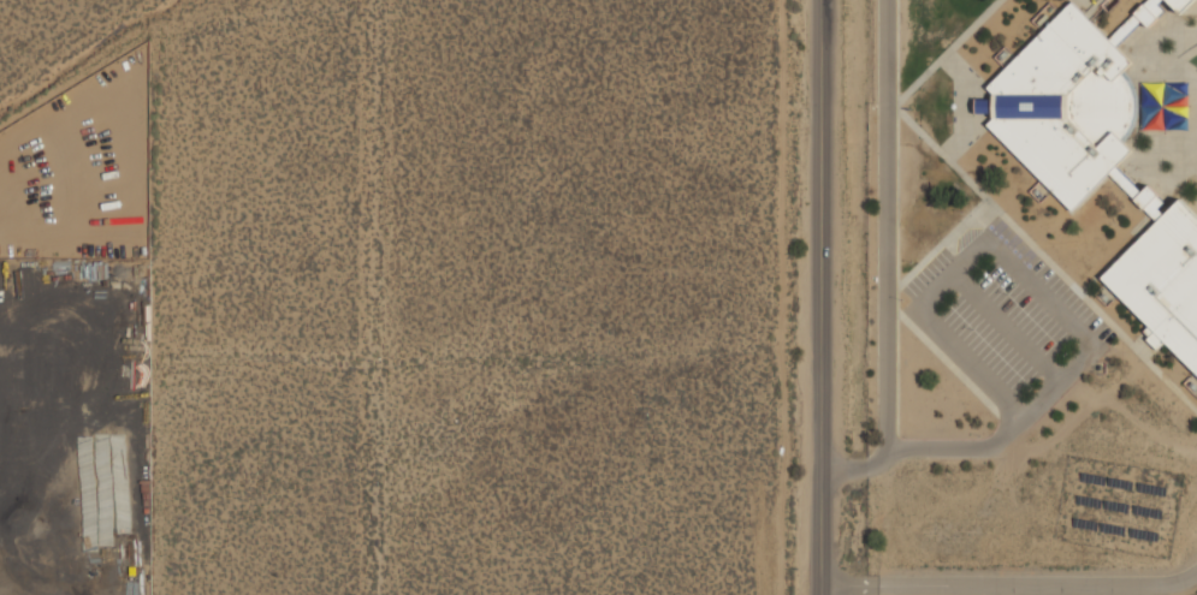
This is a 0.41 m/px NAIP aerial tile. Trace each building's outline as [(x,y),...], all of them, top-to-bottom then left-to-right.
[(1138,13),(1150,26),(1163,14),(1156,7),(1163,0),(1151,0),(1138,13)] [(1180,14),(1195,0),(1166,0),(1180,14)] [(1071,209),(1108,173),(1115,167),(1130,150),(1124,142),(1134,132),(1133,88),(1121,77),(1134,64),(1073,2),(986,89),(992,94),(992,99),(992,107),(992,114),(991,120),(986,125),(1071,209)] [(1140,83),(1163,83),(1161,107),(1140,83)] [(1140,106),(1140,83),(1161,107),(1140,106)] [(1161,107),(1163,83),(1187,95),(1161,107)] [(1187,95),(1163,83),(1187,83),(1187,95)] [(1186,106),(1161,107),(1187,95),(1186,106)] [(992,99),(974,99),(974,107),(974,114),(992,114),(992,107),(992,99)] [(1140,130),(1140,106),(1161,107),(1140,130)] [(1186,118),(1161,107),(1186,106),(1186,118)] [(1163,130),(1140,130),(1161,107),(1163,130)] [(1163,130),(1161,107),(1186,118),(1163,130)] [(1186,130),(1163,130),(1186,118),(1186,130)] [(1139,191),(1115,167),(1108,173),(1133,198),(1139,191)] [(1144,209),(1133,198),(1139,191),(1146,185),(1157,196),(1144,209)] [(1157,196),(1163,202),(1157,208),(1165,214),(1157,222),(1144,209),(1157,196)] [(1148,326),(1165,341),(1196,375),(1196,218),(1179,200),(1165,214),(1157,222),(1101,278),(1148,326)] [(1148,326),(1142,332),(1148,338),(1145,340),(1156,350),(1165,341),(1148,326)]
